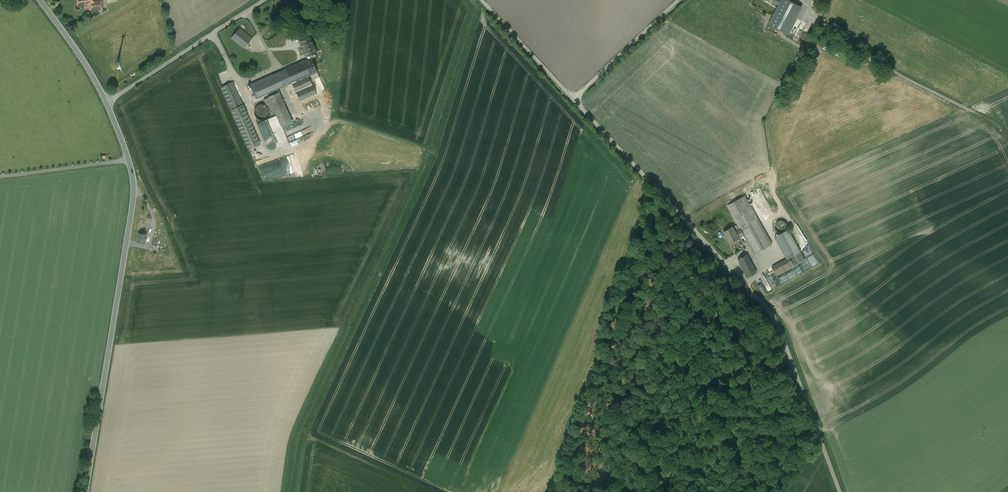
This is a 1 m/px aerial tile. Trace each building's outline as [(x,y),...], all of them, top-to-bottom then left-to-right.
[(78,6),(88,5),(89,5),(93,5),(93,9),(102,8),(101,0),(93,1),(92,0),(77,0),(78,6)] [(801,7),(788,0),(781,0),(779,5),(769,24),(788,34),(793,27),(791,26),(801,7)] [(800,38),(805,28),(804,27),(802,30),(795,27),(792,35),(800,38)] [(252,38),(239,28),(231,38),(244,48),(252,38)] [(810,40),(810,38),(810,37),(809,35),(808,34),(806,34),(804,34),(803,35),(802,37),(802,39),(802,40),(803,42),(804,43),(806,43),(808,42),(809,41),(810,40)] [(301,41),(299,42),(306,57),(307,56),(309,55),(316,52),(310,37),(301,41)] [(308,59),(250,85),(256,98),(291,82),(292,82),(308,75),(317,71),(315,66),(311,57),(311,58),(309,55),(307,56),(308,59)] [(292,82),(291,82),(300,100),(316,93),(308,75),(292,82)] [(242,104),(232,82),(221,87),(231,109),(242,104)] [(279,92),(268,97),(280,124),(291,119),(279,92)] [(260,143),(242,104),(231,109),(248,148),(260,143)] [(269,115),(270,112),(269,109),(267,106),(265,104),(262,104),(259,104),(256,106),(255,109),(254,112),(255,115),(256,118),(259,119),(262,120),(265,119),(268,117),(269,115)] [(258,161),(262,178),(266,178),(305,167),(306,164),(305,164),(306,160),(308,160),(309,166),(310,160),(309,158),(305,159),(305,158),(305,154),(292,158),(296,158),(284,161),(283,158),(264,163),(263,163),(263,161),(261,161),(261,163),(260,163),(259,161),(258,161)] [(772,244),(745,196),(727,206),(740,228),(744,235),(754,254),(772,244)] [(786,228),(787,226),(786,224),(785,222),(783,221),(781,220),(778,221),(776,222),(775,224),(775,226),(775,229),(777,231),(779,232),(781,232),(783,232),(785,230),(786,228)] [(732,226),(723,231),(730,243),(738,238),(735,231),(732,226)] [(740,228),(735,231),(738,238),(744,235),(740,228)] [(788,230),(775,237),(787,259),(800,251),(788,230)] [(146,234),(139,232),(137,242),(145,243),(146,234)] [(787,259),(772,267),(776,275),(805,260),(800,251),(787,259)] [(747,254),(738,259),(748,277),(756,272),(747,254)] [(757,281),(764,295),(774,290),(771,285),(776,283),(773,278),(772,279),(768,271),(765,272),(766,276),(757,281)]
